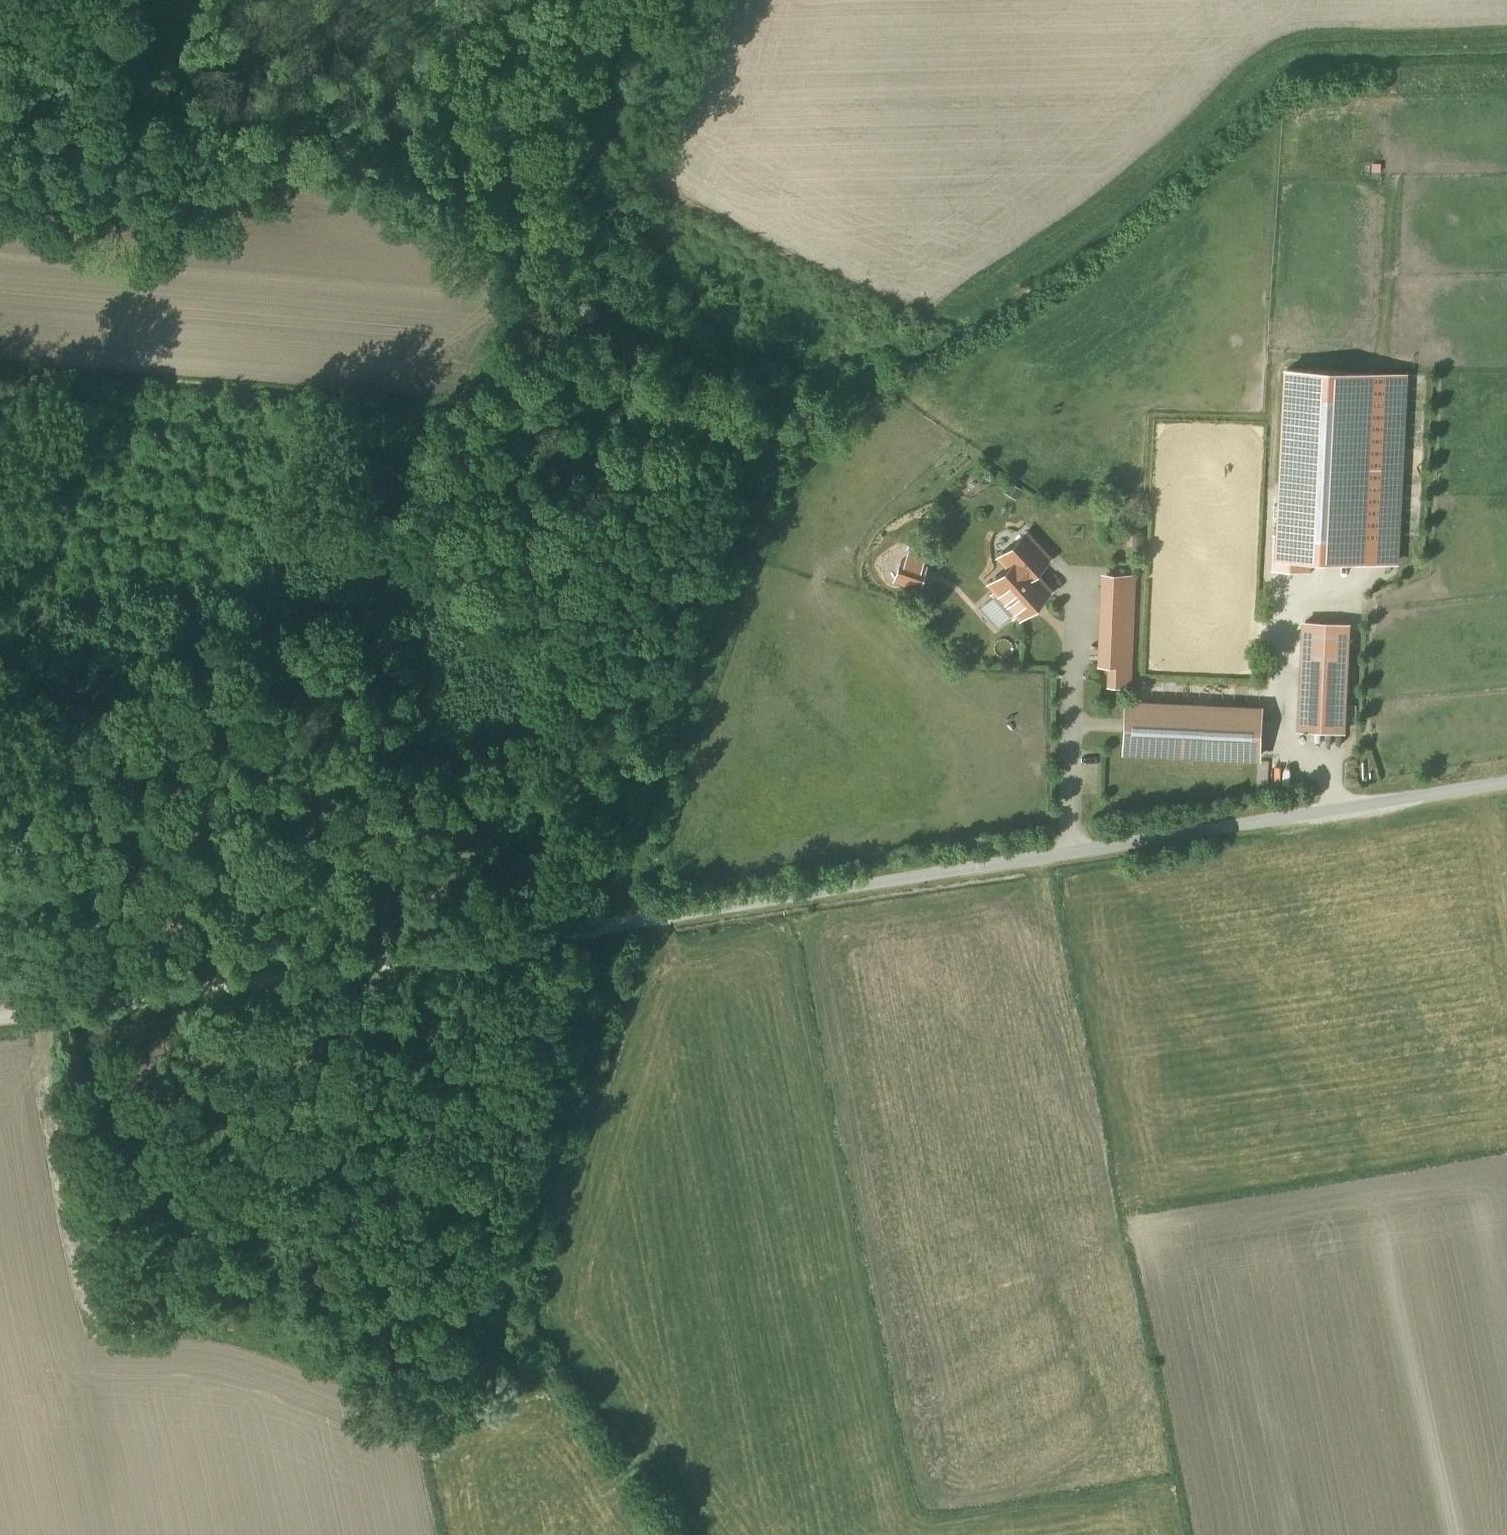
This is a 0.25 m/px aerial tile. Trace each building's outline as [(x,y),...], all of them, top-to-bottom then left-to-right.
[(1408,561),(1414,369),(1295,365),(1290,531),(1281,531),(1280,568),(1322,569),(1322,558),(1408,561)] [(1018,588),(1026,581),(1043,565),(1013,533),(988,556),(1000,568),(1018,588)] [(1018,588),(1000,568),(979,587),(1015,626),(1044,600),(1026,581),(1018,588)] [(1126,576),(1092,575),(1089,668),(1124,669),(1126,576)] [(1309,618),(1306,728),(1357,730),(1360,619),(1309,618)] [(1261,712),(1125,705),(1123,753),(1258,761),(1261,712)]
